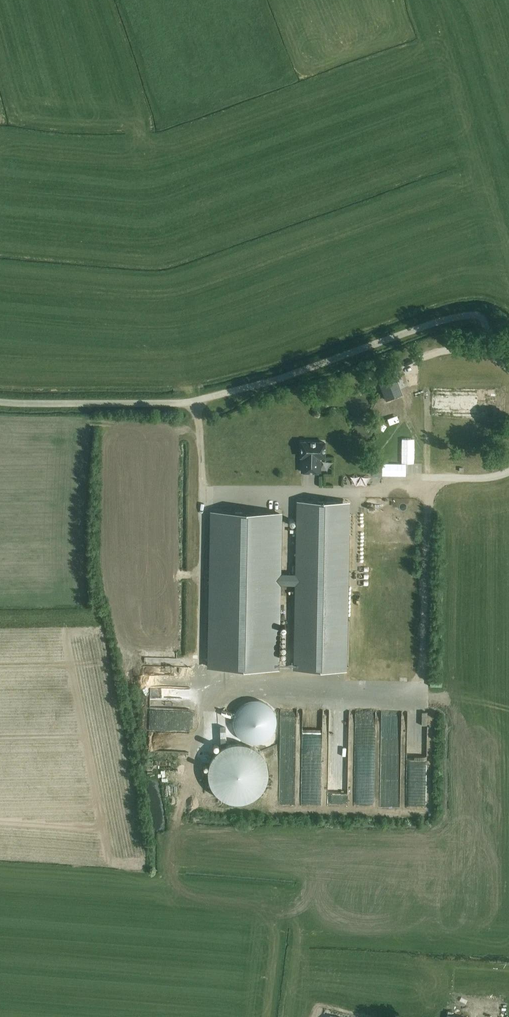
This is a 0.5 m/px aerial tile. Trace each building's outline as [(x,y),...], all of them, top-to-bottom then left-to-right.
[(397,381),(398,412),(416,412),(416,381),(397,381)] [(447,395),(500,395),(500,384),(447,384),(447,395)] [(501,411),(502,396),(429,395),(428,410),(501,411)] [(301,456),(302,456),(301,471),(319,471),(320,456),(324,456),(324,441),(301,441),(301,456)] [(381,475),(381,467),(371,467),(371,475),(381,475)] [(296,584),(294,660),(342,662),(346,514),(345,512),(344,510),(343,508),(342,506),(340,505),(338,503),(336,502),(334,501),(298,500),(298,519),(295,519),(295,527),(298,527),(297,573),(277,573),(278,512),(212,510),(208,666),(274,668),(276,583),(296,584)] [(279,554),(288,555),(289,546),(280,545),(279,554)] [(234,728),(237,734),(243,738),(250,741),(257,741),(263,739),(269,735),(273,729),(276,723),(276,716),(274,709),(269,703),(263,699),(257,697),(249,697),(243,700),(238,704),(234,709),(232,716),(232,722),(234,728)] [(260,788),(264,777),(264,766),(259,755),(251,747),(240,743),(228,743),(217,748),(209,756),(205,767),(205,779),(210,790),(218,798),(230,802),(241,802),(252,797),(260,788)] [(330,802),(330,790),(293,790),(293,802),(330,802)] [(482,993),(469,994),(469,1001),(482,1001),(482,993)]
